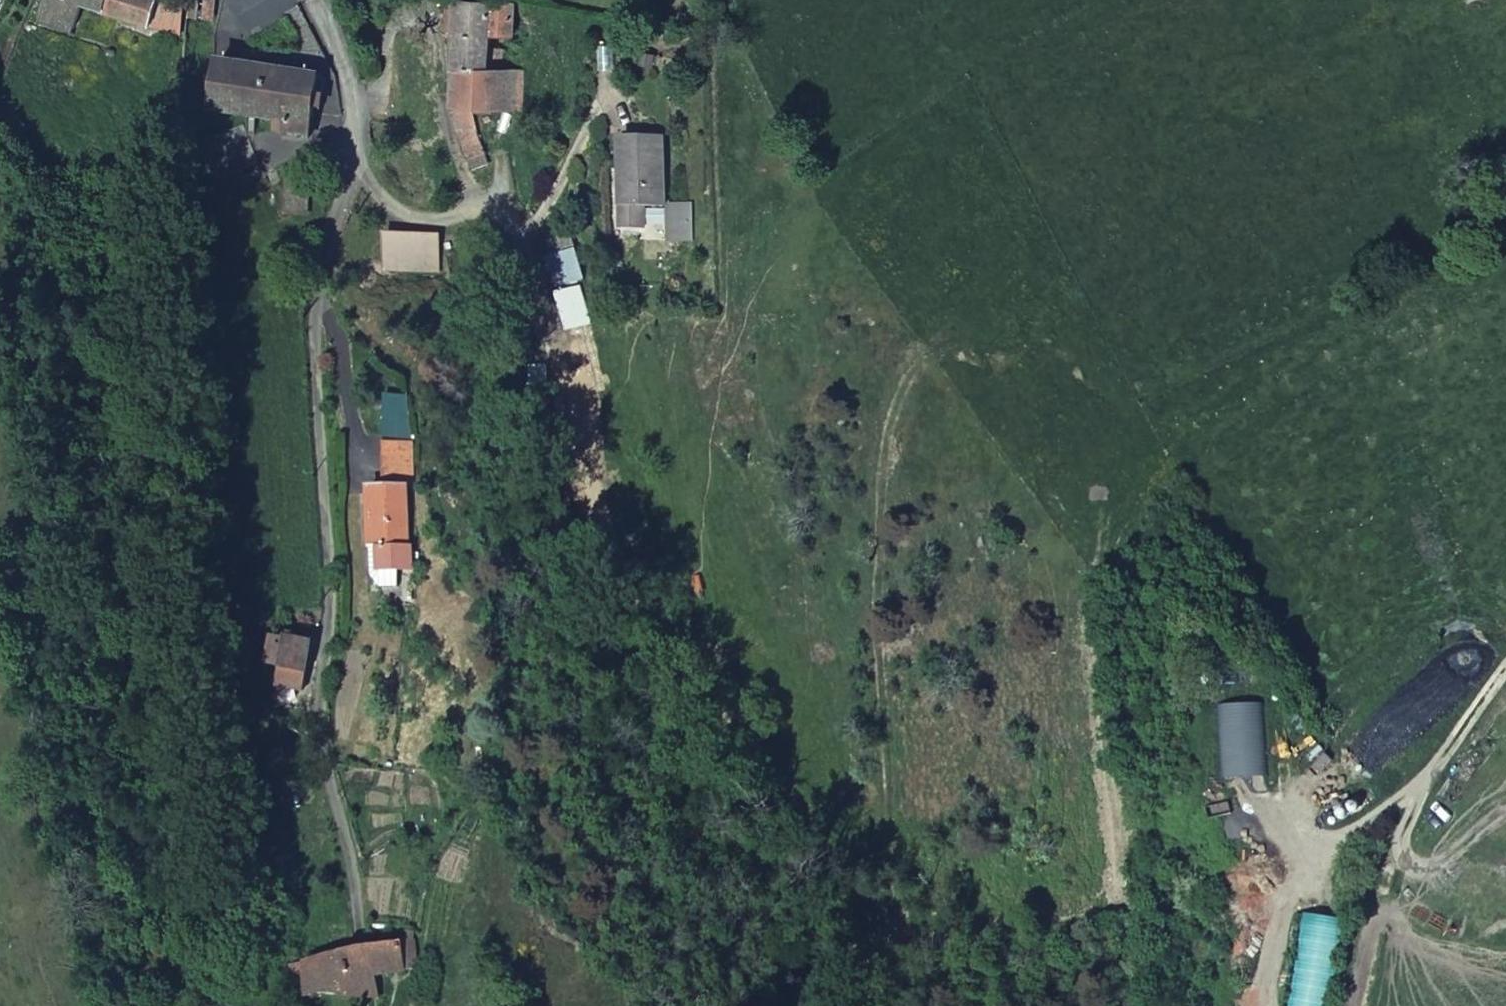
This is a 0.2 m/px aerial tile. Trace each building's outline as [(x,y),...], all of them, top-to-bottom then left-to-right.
[(63,11),(67,0),(36,0),(63,11)] [(178,33),(178,0),(93,0),(178,33)] [(513,35),(507,0),(446,4),(453,37),(490,31),(490,34),(513,35)] [(453,37),(459,72),(496,67),(490,34),(490,31),(453,37)] [(328,96),(324,71),(306,35),(215,49),(223,99),(301,87),(303,99),(328,96)] [(468,114),(485,111),(532,106),(526,63),(496,67),(459,72),(468,114)] [(664,209),(660,139),(623,141),(625,180),(621,180),(623,201),(641,199),(641,211),(664,209)] [(641,199),(623,201),(622,213),(641,211),(641,199)] [(402,241),(403,271),(457,269),(456,240),(402,241)] [(589,279),(576,249),(544,256),(558,285),(589,279)] [(390,452),(405,452),(416,451),(421,411),(393,406),(390,452)] [(368,497),(372,549),(404,548),(400,497),(406,496),(405,452),(390,452),(380,453),(378,495),(368,497)] [(284,674),(283,694),(307,695),(308,645),(268,645),(268,673),(284,674)] [(347,941),(312,951),(309,994),(381,992),(383,971),(412,969),(408,934),(370,939),(347,941)]
